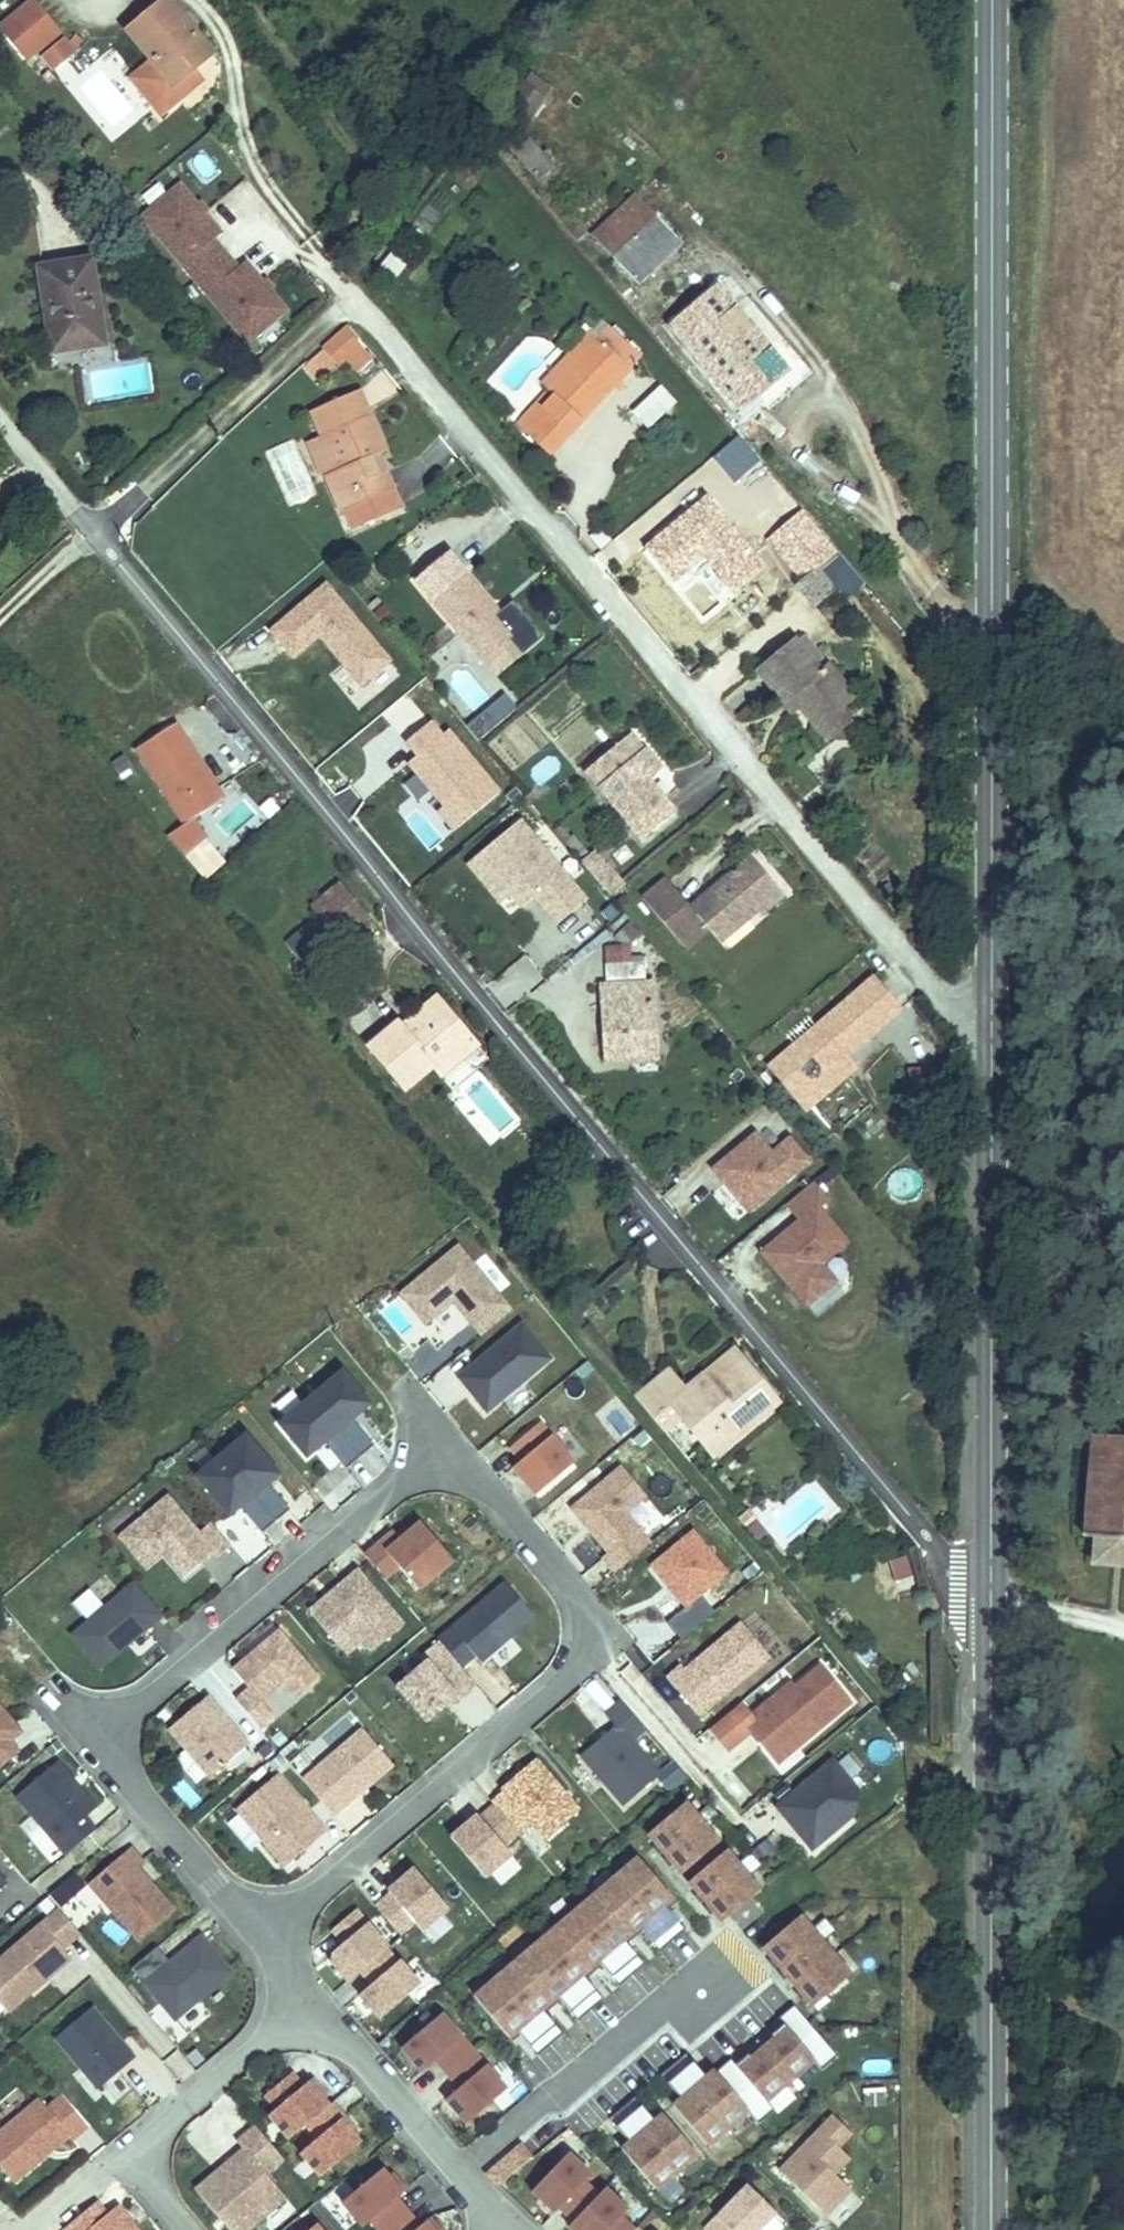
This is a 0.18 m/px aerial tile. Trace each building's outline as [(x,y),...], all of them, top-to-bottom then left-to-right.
[(166,9),(128,40),(154,73),(127,94),(157,131),(184,109),(175,99),(194,83),(214,68),(166,9)] [(79,66),(67,51),(42,74),(53,88),(79,66)] [(534,70),(524,86),(546,99),(556,84),(534,70)] [(202,94),(194,83),(175,99),(184,109),(202,94)] [(524,86),(506,116),(527,130),(546,99),(524,86)] [(214,240),(221,234),(180,184),(142,216),(249,342),(286,311),(245,261),(237,268),(214,240)] [(673,256),(686,243),(642,198),(600,239),(645,285),(657,274),(648,265),(665,248),(673,256)] [(59,356),(110,350),(101,266),(50,272),(59,356)] [(722,291),(676,333),(746,410),(793,368),(722,291)] [(613,338),(647,370),(657,359),(622,327),(613,338)] [(585,368),(613,338),(604,328),(573,358),(585,368)] [(527,429),(560,462),(647,370),(613,338),(585,368),(527,429)] [(360,343),(337,363),(352,381),(359,375),(371,389),(388,376),(360,343)] [(636,407),(651,425),(676,405),(661,387),(636,407)] [(387,426),(337,445),(351,482),(340,486),(354,522),(358,521),(365,541),(413,522),(398,484),(390,487),(382,469),(392,465),(401,462),(387,426)] [(351,482),(337,445),(320,452),(334,488),(340,486),(351,482)] [(392,465),(382,469),(390,487),(398,484),(392,465)] [(467,566),(433,593),(499,674),(528,651),(531,654),(542,645),(522,620),(511,629),(505,622),(509,617),(467,566)] [(831,575),(811,590),(828,611),(848,596),(831,575)] [(390,661),(325,585),(271,631),(293,658),(319,636),(361,686),(390,661)] [(394,618),(383,605),(374,614),(384,626),(394,618)] [(839,669),(816,638),(808,645),(831,674),(839,669)] [(769,674),(794,708),(805,700),(813,712),(829,731),(851,715),(864,702),(839,669),(831,674),(808,645),(769,674)] [(805,700),(794,708),(804,718),(813,712),(805,700)] [(459,827),(501,790),(434,715),(392,752),(459,827)] [(859,726),(851,715),(829,731),(837,742),(859,726)] [(479,727),(473,732),(478,739),(485,734),(479,727)] [(130,774),(149,763),(145,756),(158,749),(149,733),(117,750),(130,774)] [(158,749),(145,756),(149,763),(191,833),(230,809),(183,733),(158,749)] [(649,750),(602,787),(659,857),(692,830),(682,816),(678,819),(662,800),(679,787),(649,750)] [(525,797),(531,803),(535,799),(530,793),(525,797)] [(243,804),(191,833),(203,854),(255,824),(243,804)] [(557,924),(586,900),(520,820),(468,864),(500,904),(512,894),(523,907),(535,898),(557,924)] [(614,850),(594,866),(630,907),(649,891),(614,850)] [(579,865),(568,872),(585,895),(595,887),(579,865)] [(663,913),(707,966),(731,948),(742,961),(772,936),(767,930),(774,924),(798,905),(773,875),(712,925),(686,895),(663,913)] [(345,881),(317,905),(347,942),(375,919),(345,881)] [(284,943),(305,967),(329,946),(307,922),(284,943)] [(614,982),(614,1053),(644,1053),(644,1040),(666,1040),(666,983),(660,983),(660,959),(620,959),(619,982),(614,982)] [(412,1011),(372,1043),(408,1089),(448,1057),(486,1028),(455,988),(417,1018),(412,1011)] [(865,1023),(808,1071),(833,1102),(841,1111),(863,1094),(854,1084),(859,1079),(862,1081),(891,1057),(894,1052),(917,1034),(891,1004),(869,1023),(865,1023)] [(493,1036),(486,1028),(448,1057),(455,1066),(493,1036)] [(644,1040),(644,1053),(666,1054),(666,1040),(644,1040)] [(833,1102),(808,1071),(795,1081),(820,1112),(833,1102)] [(748,1212),(808,1162),(789,1138),(771,1153),(761,1140),(749,1140),(713,1169),(748,1212)] [(826,1200),(812,1183),(786,1204),(800,1221),(762,1253),(773,1266),(777,1263),(783,1271),(784,1279),(806,1306),(835,1281),(821,1265),(847,1243),(817,1208),(826,1200)] [(401,1294),(425,1324),(453,1302),(482,1337),(511,1312),(458,1247),(401,1294)] [(777,1263),(773,1266),(784,1279),(783,1271),(777,1263)] [(458,1378),(487,1412),(550,1360),(521,1325),(458,1378)] [(733,1356),(705,1380),(713,1390),(741,1366),(733,1356)] [(696,1387),(683,1399),(718,1440),(733,1428),(740,1438),(776,1407),(741,1366),(713,1390),(705,1380),(696,1387)] [(680,1367),(647,1394),(664,1414),(683,1399),(696,1387),(680,1367)] [(279,1424),(307,1457),(324,1443),(346,1469),(374,1445),(352,1419),(370,1405),(342,1372),(279,1424)] [(521,1462),(513,1469),(536,1496),(574,1464),(540,1424),(510,1449),(521,1462)] [(733,1428),(718,1440),(726,1450),(740,1438),(733,1428)] [(290,1510),(268,1483),(279,1475),(246,1435),(196,1477),(229,1516),(240,1507),(262,1533),(290,1510)] [(1082,1441),(1073,1547),(1089,1548),(1087,1575),(1123,1578),(1123,1445),(1082,1441)] [(602,1559),(615,1574),(651,1544),(626,1514),(646,1497),(622,1467),(571,1509),(608,1554),(602,1559)] [(198,1533),(167,1497),(119,1537),(144,1567),(163,1552),(185,1578),(213,1553),(218,1559),(232,1547),(211,1523),(198,1533)] [(760,1510),(750,1517),(759,1527),(768,1519),(760,1510)] [(420,1523),(409,1533),(401,1540),(397,1536),(394,1532),(379,1544),(398,1566),(418,1590),(452,1560),(420,1523)] [(401,1540),(409,1533),(406,1529),(397,1536),(401,1540)] [(686,1607),(667,1623),(681,1640),(715,1612),(701,1595),(727,1573),(693,1531),(651,1566),(686,1607)] [(398,1566),(379,1544),(366,1556),(384,1578),(398,1566)] [(326,1632),(335,1643),(352,1629),(362,1640),(372,1652),(403,1625),(357,1571),(309,1611),(326,1632)] [(100,1670),(163,1616),(134,1581),(70,1635),(100,1670)] [(452,1629),(478,1659),(487,1652),(489,1655),(534,1617),(505,1583),(452,1629)] [(682,1666),(667,1678),(699,1716),(770,1657),(741,1624),(685,1671),(682,1666)] [(352,1629),(335,1643),(345,1654),(362,1640),(352,1629)] [(319,1679),(278,1631),(233,1669),(249,1688),(235,1701),(260,1730),(274,1717),(260,1701),(284,1681),(298,1698),(319,1679)] [(478,1688),(438,1641),(420,1656),(426,1663),(397,1688),(426,1722),(447,1704),(455,1697),(460,1703),(478,1688)] [(851,1703),(820,1666),(787,1694),(794,1702),(783,1711),(772,1698),(751,1717),(740,1704),(709,1730),(728,1753),(752,1733),(772,1757),(791,1742),(797,1748),(851,1703)] [(23,1750),(12,1738),(26,1728),(0,1696),(0,1767),(23,1750)] [(207,1697),(169,1729),(210,1778),(248,1745),(229,1723),(226,1726),(219,1718),(222,1715),(207,1697)] [(455,1697),(447,1704),(452,1710),(460,1703),(455,1697)] [(620,1701),(605,1713),(617,1727),(581,1757),(623,1805),(659,1774),(631,1741),(645,1730),(620,1701)] [(328,1749),(358,1725),(349,1714),(319,1737),(328,1749)] [(229,1723),(222,1715),(219,1718),(226,1726),(229,1723)] [(333,1816),(393,1765),(363,1730),(303,1781),(333,1816)] [(276,1753),(267,1742),(258,1750),(267,1760),(276,1753)] [(791,1742),(772,1757),(777,1764),(797,1748),(791,1742)] [(504,1791),(491,1802),(494,1806),(518,1834),(519,1835),(532,1823),(546,1839),(579,1811),(535,1759),(502,1788),(504,1791)] [(66,1856),(96,1831),(85,1818),(96,1809),(57,1762),(16,1797),(66,1856)] [(831,1762),(778,1807),(811,1849),(851,1816),(855,1790),(831,1762)] [(278,1777),(237,1811),(263,1840),(284,1866),(325,1831),(278,1777)] [(171,1787),(190,1809),(201,1800),(182,1778),(171,1787)] [(681,1874),(719,1842),(685,1803),(648,1835),(681,1874)] [(477,1815),(450,1838),(485,1878),(490,1873),(511,1856),(503,1846),(518,1834),(494,1806),(479,1818),(477,1815)] [(263,1840),(237,1811),(225,1822),(250,1851),(263,1840)] [(150,1858),(135,1840),(87,1879),(141,1945),(185,1908),(144,1864),(150,1858)] [(722,1923),(760,1891),(726,1851),(688,1883),(722,1923)] [(511,1856),(490,1873),(501,1886),(522,1869),(511,1856)] [(509,2038),(517,2031),(538,2056),(563,2034),(542,2010),(557,1997),(578,2021),(603,1999),(583,1975),(598,1962),(619,1986),(644,1964),(624,1941),(639,1927),(659,1951),(685,1930),(664,1906),(672,1899),(637,1857),(613,1879),(612,1878),(579,1906),(580,1907),(573,1914),(572,1913),(538,1941),(539,1942),(532,1949),(531,1947),(498,1975),(499,1976),(491,1983),(490,1982),(473,1996),(509,2038)] [(8,1877),(0,1867),(0,1884),(8,1877)] [(390,1894),(375,1907),(399,1934),(413,1922),(422,1932),(443,1914),(448,1909),(414,1869),(388,1891),(390,1894)] [(59,1903),(0,1951),(0,1998),(9,2010),(75,1953),(68,1944),(83,1931),(59,1903)] [(360,1972),(387,1949),(356,1910),(332,1931),(343,1944),(333,1953),(332,1964),(348,1982),(360,1972)] [(443,1914),(422,1932),(432,1944),(453,1926),(443,1914)] [(813,2007),(850,1975),(800,1916),(762,1948),(813,2007)] [(231,1972),(201,1936),(180,1954),(184,1959),(175,1967),(157,1948),(132,1970),(175,2020),(231,1972)] [(359,1996),(380,2020),(420,1985),(399,1961),(398,1962),(387,1949),(360,1972),(371,1985),(359,1996)] [(348,1982),(332,1964),(329,1966),(344,1985),(348,1982)] [(660,2075),(681,2099),(673,2106),(709,2148),(725,2133),(724,2132),(749,2113),(758,2124),(774,2110),(766,2102),(814,2061),(821,2070),(837,2056),(794,2005),(778,2019),(782,2025),(770,2035),(774,2039),(751,2059),(747,2055),(735,2065),(730,2059),(715,2072),(714,2071),(706,2077),(686,2053),(660,2075)] [(55,2039),(99,2089),(135,2058),(91,2008),(55,2039)] [(442,2014),(401,2048),(422,2072),(435,2061),(459,2089),(446,2100),(466,2124),(507,2089),(442,2014)] [(276,2109),(268,2116),(289,2140),(306,2125),(317,2139),(300,2153),(320,2177),(360,2143),(355,2136),(341,2120),(345,2117),(333,2103),(329,2106),(323,2098),(309,2081),(303,2086),(292,2073),(265,2096),(276,2109)] [(313,2079),(309,2081),(323,2098),(326,2095),(313,2079)] [(884,2089),(864,2090),(865,2105),(885,2104),(884,2089)] [(0,2133),(0,2166),(14,2183),(69,2136),(73,2140),(89,2126),(63,2095),(48,2109),(40,2100),(0,2133)] [(622,2150),(657,2192),(674,2177),(673,2176),(681,2170),(682,2171),(698,2157),(663,2115),(655,2121),(634,2097),(609,2119),(629,2143),(622,2150)] [(851,2134),(833,2116),(779,2172),(825,2216),(850,2190),(834,2175),(850,2159),(838,2148),(851,2134)] [(358,2133),(345,2117),(341,2120),(355,2136),(358,2133)] [(229,2229),(248,2229),(261,2219),(286,2198),(266,2175),(284,2160),(255,2126),(237,2142),(244,2150),(195,2191),(229,2229)] [(506,2159),(516,2171),(531,2158),(521,2146),(506,2159)] [(568,2153),(531,2192),(554,2214),(559,2208),(573,2222),(568,2227),(572,2229),(635,2229),(621,2217),(628,2210),(605,2188),(599,2195),(585,2182),(591,2175),(568,2153)] [(383,2169),(342,2203),(362,2227),(370,2221),(378,2229),(434,2229),(427,2221),(424,2224),(400,2196),(403,2193),(389,2176),(383,2169)] [(389,2176),(403,2193),(407,2190),(393,2173),(389,2176)] [(775,2213),(747,2187),(706,2229),(759,2229),(775,2213)] [(261,2219),(269,2229),(273,2229),(296,2211),(286,2198),(261,2219)] [(118,2206),(107,2214),(97,2202),(64,2229),(65,2229),(138,2229),(118,2206)] [(427,2221),(434,2229),(440,2229),(430,2218),(427,2221)]
